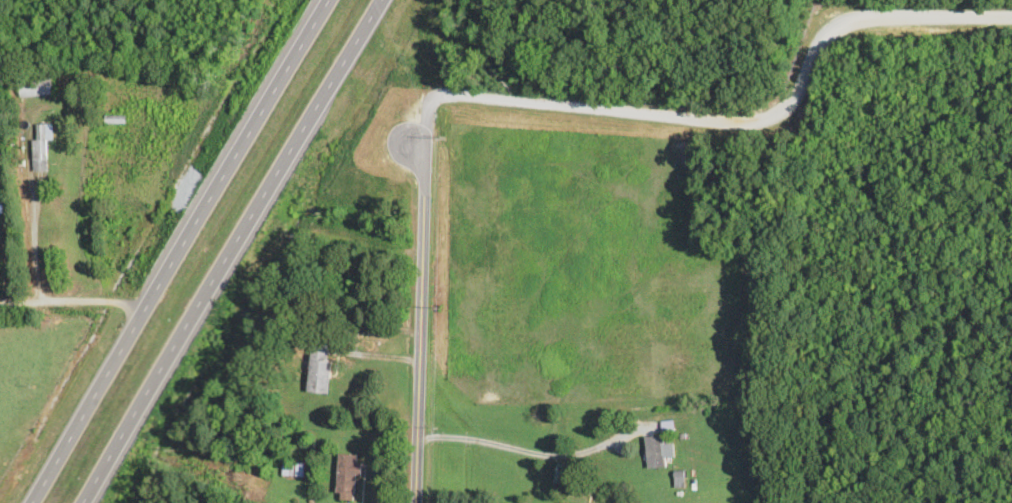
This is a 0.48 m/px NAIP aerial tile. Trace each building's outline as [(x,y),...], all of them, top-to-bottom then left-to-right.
[(16,82),(22,102),(53,92),(47,72),(16,82)] [(47,142),(53,142),(53,126),(37,126),(38,141),(32,141),(33,174),(47,173),(47,142)] [(307,394),(328,395),(332,346),(312,345),(307,394)] [(664,445),(664,437),(647,437),(647,469),(667,469),(667,458),(673,458),(673,445),(664,445)] [(354,502),(355,475),(359,475),(359,456),(338,456),(337,501),(354,502)] [(304,465),(283,464),(282,477),(304,478),(304,465)]
